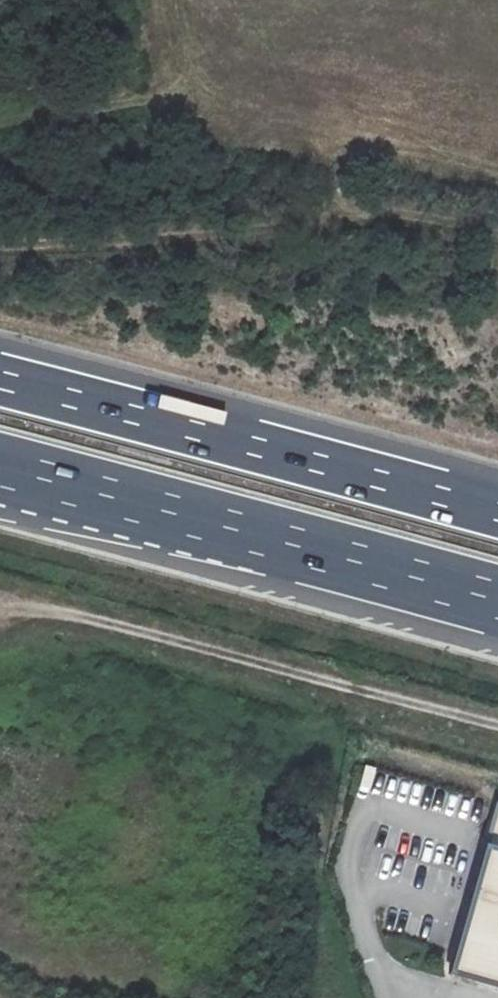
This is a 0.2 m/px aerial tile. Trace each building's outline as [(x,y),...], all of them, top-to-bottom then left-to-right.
[(497,989),(497,810),(452,976),(497,989)]
